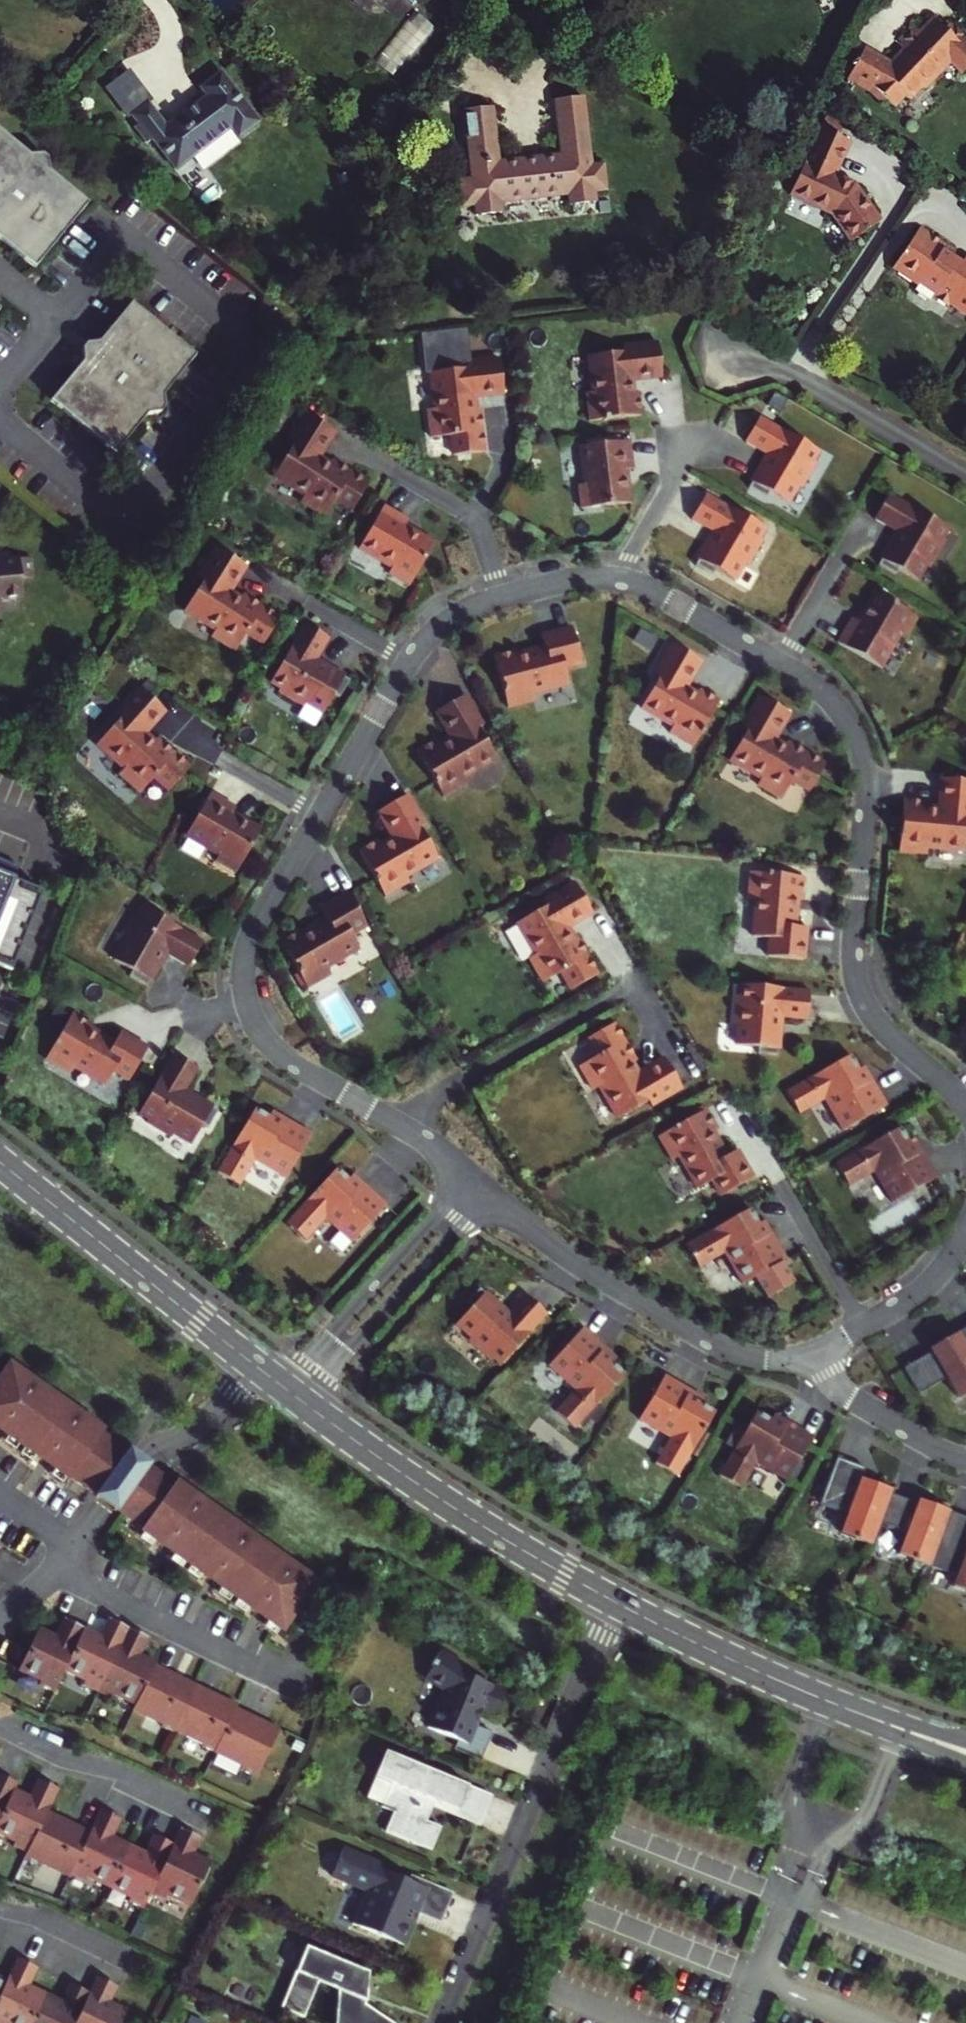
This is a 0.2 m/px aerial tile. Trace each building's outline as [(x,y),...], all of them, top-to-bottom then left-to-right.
[(898,113),(910,100),(916,106),(929,92),(932,94),(947,78),(945,71),(953,64),(957,68),(965,77),(965,38),(955,28),(949,34),(939,23),(925,39),(919,33),(903,51),(909,55),(897,68),(870,51),(853,82),(875,95),(888,109),(891,105),(898,113)] [(947,78),(957,68),(953,64),(945,71),(947,78)] [(261,121),(222,72),(202,87),(207,93),(169,124),(152,103),(136,117),(141,124),(138,127),(152,144),(156,140),(180,170),(234,128),(241,136),(261,121)] [(472,180),(461,181),(464,206),(476,204),(477,214),(503,211),(502,202),(569,194),(570,203),(596,200),(595,190),(607,189),(605,164),(593,166),(584,98),(554,101),(561,153),(498,161),(491,108),(464,112),(465,115),(461,115),(465,143),(467,142),(472,180)] [(30,151),(0,126),(0,233),(38,264),(91,199),(51,167),(39,167),(32,161),(30,151)] [(837,179),(855,148),(826,131),(790,195),(832,218),(849,246),(879,227),(858,191),(837,179)] [(43,150),(30,151),(32,161),(39,167),(51,167),(49,154),(43,150)] [(893,267),(919,284),(921,282),(937,293),(935,296),(950,308),(953,304),(965,312),(965,260),(963,264),(952,257),(956,251),(920,226),(893,267)] [(135,297),(103,336),(104,347),(97,356),(87,356),(55,396),(120,448),(152,408),(151,398),(158,390),(168,389),(198,350),(135,297)] [(86,344),(87,356),(97,356),(104,347),(103,336),(91,337),(86,344)] [(495,360),(475,363),(469,363),(467,341),(455,343),(455,337),(422,340),(426,373),(430,373),(435,410),(427,411),(431,439),(451,436),(454,456),(486,452),(481,409),(475,409),(474,397),(504,393),(499,360),(495,360)] [(586,393),(588,421),(603,419),(603,421),(607,420),(607,419),(642,416),(639,392),(634,393),(632,380),(663,378),(660,344),(624,347),(625,352),(590,355),(593,392),(586,393)] [(151,398),(152,408),(165,407),(170,401),(168,389),(158,390),(151,398)] [(294,443),(276,472),(307,492),(303,498),(327,514),(338,496),(355,507),(372,480),(335,456),(332,461),(322,454),(338,429),(309,411),(290,440),(294,443)] [(760,415),(745,441),(768,454),(748,487),(765,497),(768,492),(787,503),(797,485),(801,488),(816,463),(812,460),(818,450),(760,415)] [(633,468),(629,440),(579,446),(583,484),(576,485),(579,508),(629,503),(625,469),(633,468)] [(706,493),(691,519),(715,532),(695,565),(713,575),(716,570),(734,580),(745,562),(749,565),(763,540),(759,538),(765,527),(706,493)] [(888,494),(873,519),(896,533),(877,566),(894,576),(897,571),(915,582),(926,564),(930,566),(945,542),(941,539),(947,529),(888,494)] [(409,519),(384,504),(358,548),(392,568),(388,573),(409,585),(434,542),(405,525),(409,519)] [(203,579),(184,609),(215,629),(211,635),(235,650),(246,632),(263,643),(281,616),(243,592),(241,597),(230,590),(246,565),(218,547),(199,577),(203,579)] [(852,616),(837,641),(881,667),(900,633),(906,636),(919,616),(875,591),(858,620),(852,616)] [(304,623),(270,682),(280,688),(278,692),(303,706),(305,702),(323,713),(334,694),(339,697),(349,680),(317,661),(330,638),(304,623)] [(495,655),(508,706),(535,699),(533,692),(569,683),(565,667),(583,662),(573,627),(543,635),(546,648),(519,655),(518,649),(495,655)] [(703,729),(721,699),(700,688),(696,694),(685,688),(701,662),(671,645),(654,675),(658,678),(640,708),(672,727),(668,733),(693,747),(701,733),(702,734),(704,730),(703,729)] [(119,721),(96,747),(124,771),(119,777),(141,795),(154,780),(169,793),(191,768),(157,739),(154,743),(145,736),(164,713),(138,691),(115,717),(119,721)] [(747,729),(729,760),(761,778),(758,784),(782,798),(793,780),(810,790),(826,762),(788,740),(785,745),(775,739),(790,713),(760,696),(743,727),(747,729)] [(436,785),(444,799),(469,785),(465,779),(497,761),(480,730),(484,728),(467,697),(437,713),(452,740),(441,746),(438,740),(417,751),(434,781),(433,782),(435,785),(436,785)] [(899,853),(927,856),(927,849),(964,852),(965,830),(965,781),(942,779),(939,809),(926,808),(927,800),(904,798),(900,833),(899,832),(899,837),(900,837),(899,853)] [(235,806),(211,792),(185,835),(218,855),(215,861),(235,873),(261,830),(231,813),(235,806)] [(377,884),(386,898),(410,885),(406,878),(439,860),(421,829),(426,827),(408,796),(379,813),(394,839),(383,846),(379,839),(358,851),(375,881),(374,881),(376,885),(377,884)] [(14,880),(19,866),(0,858),(0,874),(14,880)] [(804,876),(751,872),(749,900),(756,900),(753,937),(769,939),(768,957),(804,960),(806,929),(793,927),(796,900),(801,900),(804,876)] [(0,874),(0,967),(11,971),(42,891),(0,874)] [(536,954),(530,958),(544,982),(562,972),(571,989),(600,973),(578,934),(573,937),(567,927),(593,912),(577,883),(546,900),(548,905),(518,922),(536,954)] [(279,941),(305,987),(329,973),(325,967),(358,948),(350,934),(365,925),(348,893),(320,909),(326,920),(302,934),(300,929),(279,941)] [(203,941),(144,907),(139,917),(135,914),(120,940),(124,942),(113,960),(132,971),(129,976),(146,986),(166,953),(188,967),(203,941)] [(810,990),(742,984),(741,995),(736,995),(733,1024),(738,1024),(736,1045),(757,1047),(757,1053),(777,1055),(781,1017),(807,1020),(810,990)] [(74,1013),(48,1058),(72,1072),(75,1066),(107,1084),(116,1070),(132,1079),(150,1048),(122,1031),(116,1043),(92,1029),(95,1024),(74,1013)] [(616,1021),(588,1038),(598,1055),(579,1065),(593,1089),(599,1085),(618,1117),(649,1100),(651,1104),(682,1087),(665,1058),(639,1073),(633,1062),(638,1060),(616,1021)] [(851,1054),(787,1090),(800,1113),(827,1098),(845,1129),(887,1105),(872,1079),(867,1082),(851,1054)] [(201,1070),(175,1055),(141,1114),(151,1120),(148,1124),(173,1138),(176,1134),(194,1144),(205,1126),(210,1129),(220,1112),(187,1093),(201,1070)] [(246,1121),(217,1172),(239,1185),(255,1158),(286,1176),(311,1134),(285,1119),(282,1124),(254,1108),(252,1111),(246,1121)] [(243,1119),(246,1121),(252,1111),(249,1109),(243,1119)] [(705,1109),(659,1135),(673,1159),(679,1155),(698,1188),(712,1179),(721,1195),(753,1178),(737,1149),(725,1156),(712,1132),(716,1129),(705,1109)] [(900,1127),(835,1164),(848,1186),(875,1171),(893,1202),(936,1178),(921,1152),(916,1154),(900,1127)] [(330,1175),(280,1230),(299,1247),(320,1224),(347,1248),(380,1212),(357,1192),(353,1196),(330,1175)] [(750,1208),(686,1245),(699,1267),(726,1252),(744,1283),(786,1259),(771,1233),(766,1236),(750,1208)] [(545,1316),(523,1296),(505,1316),(477,1290),(463,1305),(468,1310),(454,1325),(469,1339),(466,1343),(487,1362),(491,1359),(499,1366),(545,1316)] [(957,1331),(965,1346),(965,1326),(957,1331)] [(605,1348),(582,1327),(549,1364),(576,1388),(555,1411),(575,1428),(579,1423),(587,1415),(624,1374),(601,1352),(605,1348)] [(905,1366),(921,1392),(946,1377),(958,1398),(965,1394),(965,1346),(957,1331),(941,1341),(943,1344),(905,1366)] [(0,1376),(0,1427),(5,1430),(4,1432),(40,1458),(41,1456),(51,1463),(50,1465),(69,1478),(71,1476),(92,1491),(91,1492),(121,1515),(121,1514),(142,1529),(141,1531),(160,1545),(161,1543),(171,1550),(169,1552),(206,1578),(207,1576),(217,1583),(216,1585),(253,1611),(254,1609),(264,1616),(263,1618),(282,1631),(317,1582),(175,1481),(174,1483),(124,1446),(124,1447),(103,1432),(104,1430),(10,1362),(0,1376)] [(692,1387),(666,1372),(641,1414),(673,1432),(657,1459),(679,1472),(717,1408),(689,1392),(692,1387)] [(587,1415),(579,1423),(582,1426),(591,1418),(596,1422),(606,1411),(598,1404),(588,1415),(587,1415)] [(756,1410),(719,1474),(742,1487),(757,1461),(788,1479),(813,1437),(787,1422),(784,1427),(756,1410)] [(264,1437),(258,1446),(274,1456),(280,1447),(264,1437)] [(890,1493),(891,1489),(873,1482),(871,1486),(859,1482),(864,1468),(837,1457),(820,1502),(847,1512),(839,1532),(871,1543),(879,1521),(890,1493)] [(929,1508),(890,1493),(879,1521),(907,1531),(898,1553),(929,1565),(933,1555),(949,1510),(931,1503),(929,1508)] [(949,1510),(933,1555),(959,1565),(952,1585),(965,1590),(965,1516),(949,1510)] [(62,1638),(70,1621),(64,1618),(56,1636),(62,1638)] [(106,1639),(114,1621),(108,1619),(100,1636),(106,1639)] [(64,1671),(84,1628),(70,1621),(62,1638),(39,1628),(18,1671),(39,1681),(38,1685),(53,1692),(64,1671)] [(98,1692),(128,1628),(114,1621),(106,1639),(84,1628),(64,1671),(84,1681),(82,1684),(98,1692)] [(115,1696),(136,1705),(156,1665),(157,1663),(134,1652),(143,1635),(128,1628),(98,1692),(114,1699),(115,1696)] [(149,1638),(143,1635),(134,1652),(140,1655),(149,1638)] [(433,1665),(425,1677),(444,1688),(439,1702),(437,1702),(427,1726),(458,1739),(455,1746),(481,1756),(492,1732),(475,1725),(481,1708),(496,1714),(505,1690),(461,1672),(465,1666),(439,1649),(431,1663),(433,1665)] [(174,1730),(196,1685),(156,1665),(136,1705),(133,1711),(162,1725),(161,1727),(173,1733),(174,1730)] [(236,1708),(238,1704),(196,1685),(174,1730),(202,1744),(201,1746),(214,1752),(236,1708)] [(256,1777),(280,1728),(236,1708),(214,1752),(240,1765),(238,1769),(256,1777)] [(467,1783),(388,1749),(378,1773),(395,1780),(385,1804),(397,1809),(389,1828),(427,1845),(435,1824),(422,1819),(431,1795),(457,1806),(467,1783)] [(14,1789),(17,1784),(2,1776),(0,1780),(0,1819),(14,1789)] [(38,1780),(29,1797),(35,1800),(44,1783),(38,1780)] [(14,1789),(0,1819),(0,1835),(14,1842),(12,1846),(26,1853),(47,1812),(58,1790),(44,1783),(35,1800),(29,1797),(14,1789)] [(491,1792),(467,1783),(457,1806),(481,1816),(491,1792)] [(100,1810),(89,1832),(70,1874),(84,1881),(86,1877),(108,1888),(128,1845),(113,1837),(106,1834),(115,1817),(100,1810)] [(89,1832),(47,1812),(26,1853),(23,1860),(37,1867),(39,1864),(68,1878),(70,1874),(89,1832)] [(115,1817),(106,1834),(113,1837),(121,1820),(115,1817)] [(180,1828),(172,1845),(150,1892),(165,1899),(167,1896),(189,1906),(211,1861),(188,1850),(195,1835),(180,1828)] [(142,1851),(148,1854),(157,1837),(151,1834),(142,1851)] [(195,1835),(188,1850),(194,1853),(201,1838),(195,1835)] [(148,1854),(128,1845),(108,1888),(130,1898),(128,1902),(142,1909),(150,1892),(172,1845),(157,1837),(148,1854)] [(378,1863),(343,1849),(331,1877),(366,1890),(351,1924),(403,1944),(427,1888),(375,1867),(378,1863)] [(279,2007),(302,2017),(317,1981),(337,1989),(335,2022),(393,2022),(365,2004),(366,1972),(304,1946),(279,2007)] [(45,1992),(24,1982),(32,1965),(17,1958),(0,1995),(0,2022),(30,2022),(45,1992)] [(38,1968),(32,1965),(24,1982),(30,1985),(38,1968)] [(89,1993),(75,2022),(121,2022),(127,2011),(110,2003),(104,2000),(112,1984),(97,1976),(89,1993)] [(70,1983),(62,2000),(67,2003),(75,1986),(70,1983)] [(104,2000),(110,2003),(118,1986),(112,1984),(104,2000)] [(89,1993),(75,1986),(67,2003),(62,2000),(45,1992),(30,2022),(75,2022),(89,1993)]
